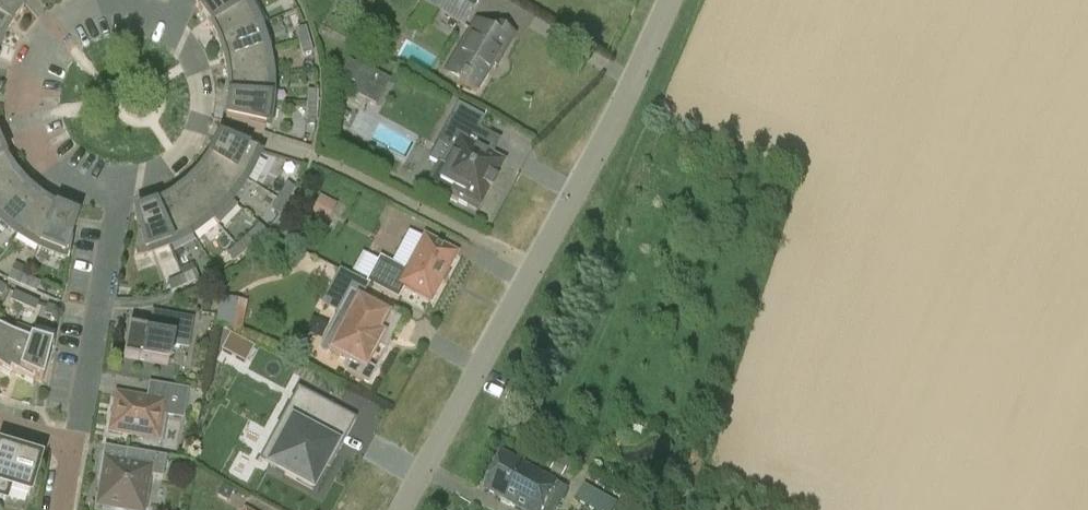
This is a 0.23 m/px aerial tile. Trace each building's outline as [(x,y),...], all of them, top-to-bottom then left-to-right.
[(10,26),(23,11),(12,0),(0,0),(0,19),(10,26)] [(195,6),(198,10),(197,11),(209,27),(243,6),(239,0),(198,0),(195,6)] [(479,0),(423,0),(422,1),(463,26),(479,0)] [(218,45),(255,29),(243,6),(209,27),(218,45)] [(0,43),(10,26),(0,19),(0,43)] [(457,84),(463,87),(464,85),(476,93),(499,56),(502,58),(515,37),(494,25),(490,31),(476,22),(444,73),(459,82),(457,84)] [(224,63),(263,53),(255,29),(218,45),(224,63)] [(295,32),(299,44),(309,41),(305,29),(295,32)] [(313,54),(309,41),(299,44),(302,57),(313,54)] [(227,82),(267,78),(263,53),(224,63),(227,82)] [(375,106),(390,81),(364,67),(363,69),(348,61),(340,76),(354,84),(350,92),(375,106)] [(228,101),(268,103),(267,78),(227,82),(228,101)] [(306,92),(306,108),(317,108),(317,92),(306,92)] [(265,128),(268,103),(228,101),(225,121),(248,126),(247,129),(263,134),(265,128)] [(317,124),(317,108),(306,108),(306,124),(317,124)] [(496,181),(493,180),(502,163),(469,146),(478,130),(452,116),(439,142),(454,150),(444,168),(438,164),(427,185),(448,197),(452,191),(479,205),(488,189),(491,190),(496,181)] [(218,141),(209,159),(244,180),(255,157),(257,152),(241,146),(239,151),(218,141)] [(13,175),(2,159),(0,160),(0,185),(13,175)] [(244,180),(209,159),(198,175),(229,201),(244,180)] [(25,190),(13,175),(0,185),(0,216),(25,190)] [(229,201),(198,175),(185,189),(212,219),(229,201)] [(287,185),(279,198),(287,203),(295,190),(287,185)] [(212,219),(185,189),(169,200),(191,234),(212,219)] [(40,202),(25,190),(0,216),(0,221),(17,235),(40,202)] [(326,224),(336,206),(320,197),(310,215),(326,224)] [(279,217),(287,203),(279,198),(271,212),(279,217)] [(191,234),(169,200),(152,209),(169,246),(191,234)] [(38,248),(57,212),(40,202),(17,235),(38,248)] [(145,255),(169,246),(152,209),(134,216),(140,237),(136,237),(132,257),(134,257),(145,255)] [(75,220),(57,212),(38,248),(62,258),(68,260),(71,242),(68,242),(75,220)] [(257,226),(246,237),(236,247),(243,254),(253,245),(254,246),(266,234),(257,226)] [(398,300),(404,288),(430,302),(456,254),(424,237),(406,272),(380,257),(366,283),(398,300)] [(233,263),(243,254),(236,247),(226,256),(233,263)] [(7,282),(21,288),(26,278),(21,276),(24,269),(15,264),(7,282)] [(404,320),(361,297),(367,285),(339,270),(320,305),(337,315),(330,328),(340,334),(330,352),(346,360),(343,365),(343,367),(343,369),(344,371),(345,372),(347,373),(368,385),(404,320)] [(195,271),(181,278),(185,287),(199,281),(195,271)] [(40,284),(26,278),(21,288),(36,294),(40,284)] [(170,294),(185,287),(181,278),(166,284),(170,294)] [(10,303),(22,308),(26,298),(14,293),(10,303)] [(34,313),(38,303),(26,298),(22,308),(34,313)] [(231,331),(236,302),(220,299),(216,324),(231,331)] [(57,319),(59,311),(47,307),(45,315),(57,319)] [(123,358),(168,366),(171,347),(187,349),(192,320),(157,314),(153,332),(128,328),(123,358)] [(10,335),(0,330),(0,358),(10,335)] [(10,335),(0,358),(0,371),(9,377),(10,373),(18,377),(30,341),(29,341),(29,342),(10,335)] [(253,348),(230,335),(222,350),(245,363),(253,348)] [(51,347),(30,341),(18,377),(32,385),(33,380),(42,384),(51,347)] [(165,414),(181,417),(185,392),(151,386),(148,401),(116,395),(110,432),(142,437),(141,440),(160,443),(165,414)] [(356,420),(297,389),(258,461),(312,490),(324,468),(328,471),(356,420)] [(166,458),(106,447),(101,475),(103,475),(97,507),(117,509),(143,509),(149,477),(162,479),(166,458)] [(28,496),(38,463),(0,451),(0,499),(4,501),(7,490),(28,496)] [(574,461),(559,453),(554,463),(555,464),(551,471),(562,478),(566,470),(568,471),(574,461)] [(520,509),(558,509),(568,490),(558,484),(503,454),(483,490),(520,509)] [(188,462),(178,461),(176,475),(186,476),(187,467),(188,462)] [(575,502),(590,509),(614,509),(618,504),(584,485),(575,502)] [(216,497),(227,503),(232,493),(222,487),(216,497)]
